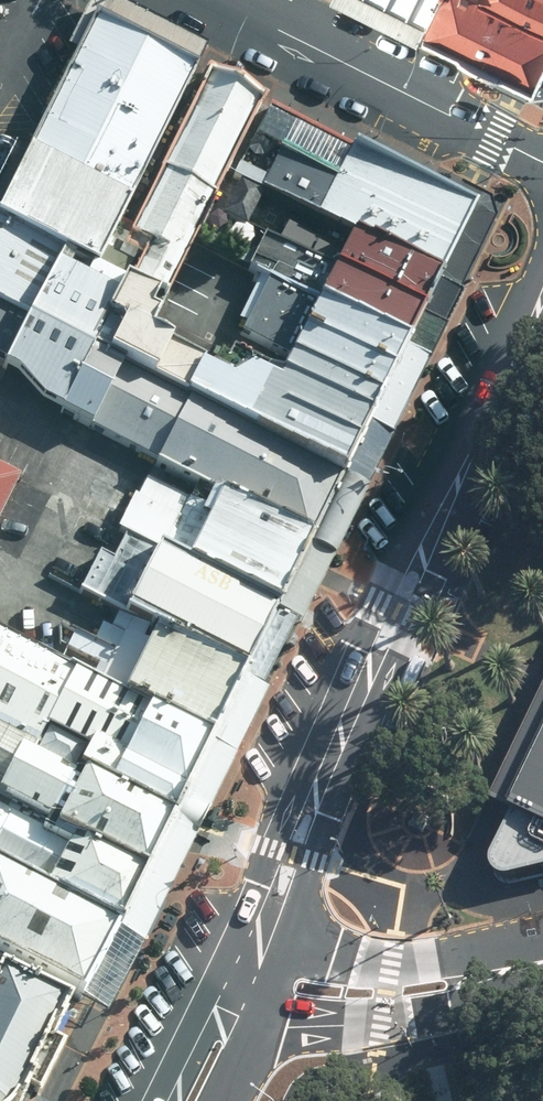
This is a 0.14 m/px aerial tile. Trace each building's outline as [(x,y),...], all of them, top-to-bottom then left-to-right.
[(391,2),(432,25),(445,0),(392,0),(391,2)] [(505,0),(446,0),(433,26),(539,78),(542,70),(542,20),(505,0)] [(542,19),(542,0),(506,0),(542,19)] [(86,171),(150,43),(93,15),(83,35),(37,127),(36,130),(29,143),(86,171)] [(197,67),(150,43),(86,171),(133,195),(197,67)] [(265,98),(213,72),(129,244),(146,252),(142,261),(130,282),(164,299),(236,161),(262,106),(265,98)] [(340,180),(355,150),(262,106),(236,161),(241,164),(268,177),(328,205),(340,180)] [(29,143),(0,200),(0,215),(65,248),(98,265),(115,231),(133,195),(86,171),(29,143)] [(444,273),(476,209),(458,200),(355,150),(340,180),(328,205),(268,177),(241,164),(237,172),(356,232),(444,273)] [(65,248),(0,215),(0,257),(47,280),(59,257),(65,248)] [(427,307),(444,273),(356,232),(346,253),(287,225),(281,238),(427,307)] [(130,239),(115,231),(98,265),(130,282),(142,261),(123,250),(130,239)] [(413,336),(427,307),(281,238),(267,231),(249,269),(268,278),(322,303),(326,295),(413,336)] [(28,317),(47,280),(0,257),(0,303),(28,317)] [(94,352),(130,282),(98,265),(93,275),(59,257),(47,280),(28,317),(1,369),(16,377),(40,404),(62,415),(94,352)] [(397,370),(413,336),(326,295),(322,303),(268,278),(241,334),(290,357),(306,325),(397,370)] [(186,400),(208,358),(157,331),(167,312),(159,308),(164,299),(130,282),(94,352),(125,368),(186,400)] [(28,317),(0,303),(0,369),(1,369),(28,317)] [(286,364),(283,370),(375,415),(379,405),(397,370),(306,325),(290,357),(286,364)] [(125,368),(94,352),(62,415),(94,431),(108,403),(125,368)] [(343,478),(375,415),(283,370),(279,378),(232,354),(227,363),(219,359),(218,362),(208,358),(186,400),(250,431),(343,478)] [(108,403),(326,512),(330,505),(237,457),(250,431),(186,400),(125,368),(108,403)] [(313,537),(326,512),(108,403),(94,431),(154,459),(219,491),(313,537)] [(250,431),(237,457),(330,505),(343,478),(250,431)] [(23,476),(0,465),(0,520),(23,476)] [(144,473),(138,486),(297,565),(313,537),(219,491),(211,506),(144,473)] [(278,605),(297,565),(138,486),(117,527),(130,534),(278,605)] [(123,605),(247,665),(278,605),(130,534),(121,554),(105,546),(86,585),(123,605)] [(102,626),(98,634),(230,699),(247,665),(123,605),(111,630),(102,626)] [(56,667),(209,742),(230,699),(98,634),(94,643),(73,633),(56,667)] [(0,638),(0,721),(42,743),(50,725),(93,747),(84,766),(173,813),(209,742),(56,667),(0,638)] [(42,835),(51,816),(60,821),(54,833),(143,878),(170,819),(173,813),(84,766),(93,747),(50,725),(42,743),(0,721),(0,813),(42,835)] [(510,805),(526,812),(503,863),(511,872),(520,883),(542,877),(542,731),(510,805)] [(143,878),(54,833),(51,839),(42,835),(0,813),(0,866),(119,926),(143,878)] [(119,926),(0,866),(0,958),(79,999),(119,926)] [(0,982),(0,1100),(24,1100),(28,1094),(36,1097),(61,1046),(55,1042),(66,1015),(0,982)]
